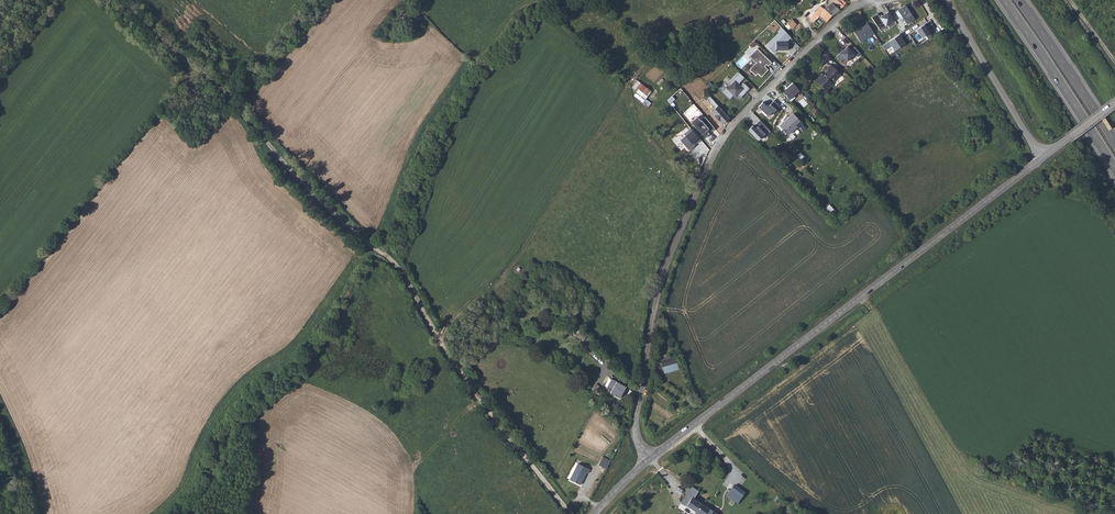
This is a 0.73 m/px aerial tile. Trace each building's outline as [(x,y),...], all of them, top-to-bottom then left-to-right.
[(824,9),(831,15),(843,5),(840,2),(841,0),(834,0),(824,9)] [(896,8),(906,24),(913,19),(903,4),(896,8)] [(815,12),(825,21),(831,15),(824,9),(820,6),(815,12)] [(877,13),(871,17),(880,29),(895,20),(888,10),(879,16),(877,13)] [(818,15),(815,12),(809,19),(812,22),(818,15)] [(860,12),(851,17),(855,24),(864,18),(860,12)] [(796,23),(792,19),(787,23),(792,27),(796,23)] [(854,32),(861,42),(875,34),(868,23),(854,32)] [(923,24),(915,28),(921,37),(929,31),(923,24)] [(773,53),(776,50),(788,51),(788,37),(782,31),(766,46),(773,53)] [(899,33),(887,41),(894,50),(904,43),(899,33)] [(848,46),(837,56),(842,61),(844,58),(847,61),(855,54),(857,56),(861,53),(855,46),(851,49),(848,46)] [(768,70),(763,65),(764,64),(767,67),(771,63),(756,49),(748,57),(755,63),(748,70),(755,76),(757,74),(761,77),(768,70)] [(829,80),(831,82),(839,74),(829,64),(824,69),(826,71),(824,74),(829,80)] [(738,85),(744,79),(738,73),(727,84),(730,87),(727,90),(735,98),(737,96),(740,99),(749,90),(743,84),(740,87),(738,85)] [(815,80),(822,88),(829,80),(824,74),(822,75),(821,75),(815,80)] [(632,88),(646,98),(652,90),(637,80),(632,88)] [(831,82),(829,80),(822,88),(824,91),(832,83),(831,82)] [(800,92),(792,84),(783,93),(791,102),(800,92)] [(641,103),(648,108),(652,103),(646,98),(641,103)] [(763,102),(759,107),(768,117),(772,113),(774,115),(780,108),(774,102),(768,107),(763,102)] [(712,115),(722,126),(731,119),(717,106),(710,113),(712,115)] [(783,122),(792,131),(801,123),(793,114),(783,122)] [(700,121),(697,117),(691,123),(705,137),(714,128),(704,117),(700,121)] [(771,132),(760,121),(749,130),(760,142),(771,132)] [(778,126),(787,135),(792,131),(783,122),(778,126)] [(699,140),(690,128),(683,134),(686,136),(680,139),(689,150),(699,140)] [(826,208),(833,216),(837,212),(830,204),(826,208)] [(660,362),(665,374),(678,368),(673,357),(660,362)] [(607,388),(617,395),(624,385),(608,373),(605,377),(608,379),(605,383),(608,386),(607,388)] [(602,458),(598,466),(606,470),(610,462),(611,462),(602,458)] [(577,465),(569,481),(580,487),(586,476),(587,476),(590,471),(577,465)] [(726,496),(737,504),(746,493),(734,485),(726,496)] [(699,513),(717,513),(700,504),(705,496),(697,491),(692,499),(693,499),(692,501),(691,500),(689,502),(691,502),(688,507),(699,513)]
